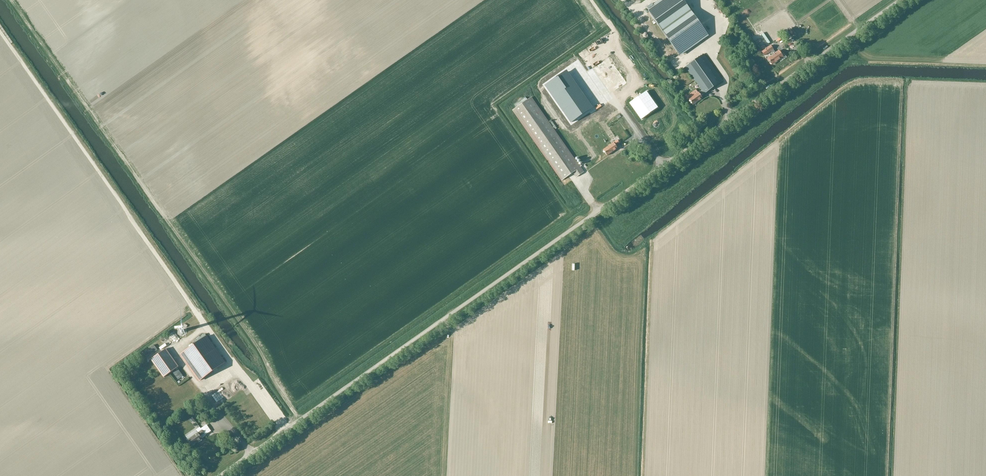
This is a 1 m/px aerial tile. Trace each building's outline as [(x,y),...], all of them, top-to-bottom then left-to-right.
[(708,34),(683,0),(663,0),(648,11),(679,55),(708,34)] [(757,46),(758,49),(762,47),(760,40),(754,43),(755,46),(757,46)] [(773,50),(774,50),(771,45),(765,49),(768,54),(769,53),(771,56),(768,58),(772,64),(784,57),(779,50),(775,53),(773,50)] [(633,80),(614,53),(587,72),(606,99),(633,80)] [(704,94),(723,81),(704,54),(685,67),(702,90),(699,92),(689,99),(693,105),(703,98),(701,95),(704,93),(704,94)] [(566,77),(545,90),(566,124),(588,110),(566,77)] [(646,91),(629,103),(641,119),(657,107),(646,91)] [(532,97),(527,100),(525,97),(514,104),(516,108),(513,110),(562,180),(573,172),(576,177),(584,172),(532,97)] [(604,150),(607,156),(618,148),(616,146),(620,143),(618,140),(604,150)] [(179,333),(174,328),(176,325),(174,323),(169,329),(177,336),(179,333)] [(180,355),(199,382),(226,363),(207,336),(180,355)] [(147,351),(144,353),(146,357),(149,354),(150,355),(157,350),(154,345),(147,350),(147,351)] [(151,360),(164,377),(179,367),(166,349),(151,360)] [(178,369),(173,373),(178,380),(183,376),(178,369)] [(236,380),(229,386),(230,388),(227,390),(230,393),(240,386),(236,380)] [(201,436),(204,433),(202,430),(189,439),(187,440),(191,446),(203,438),(201,436)]
